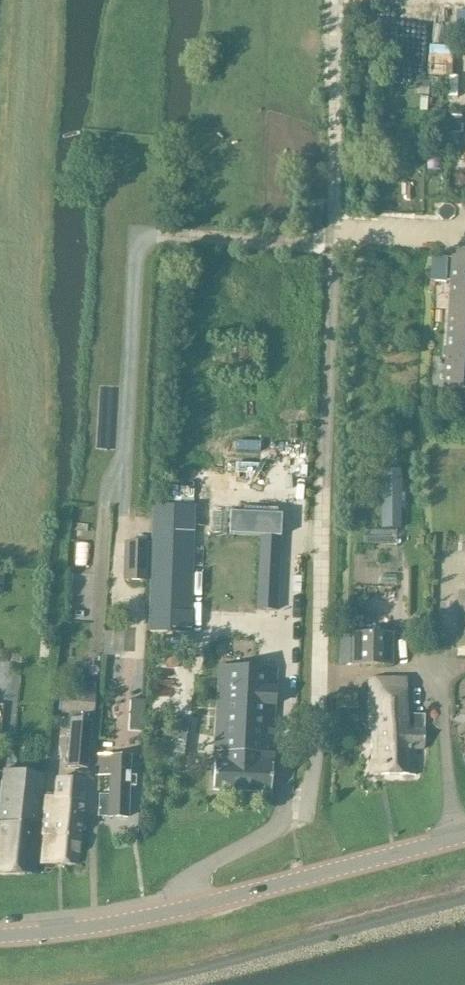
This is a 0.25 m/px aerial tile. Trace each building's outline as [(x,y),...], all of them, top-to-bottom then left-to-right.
[(445,388),(464,389),(464,261),(453,261),(445,388)] [(400,492),(400,480),(400,470),(381,470),(382,529),(400,529),(400,492)] [(229,515),(228,533),(263,534),(262,536),(262,547),(279,548),(280,548),(282,516),(229,515)] [(189,633),(191,531),(152,530),(149,632),(189,633)] [(123,582),(144,582),(147,582),(149,543),(124,543),(123,582)] [(350,633),(350,665),(392,666),(393,634),(350,633)] [(219,669),(214,732),(214,763),(213,791),(270,793),(272,765),(276,672),(219,669)] [(423,749),(424,715),(406,715),(406,679),(370,679),(369,705),(370,727),(371,759),(371,775),(416,775),(415,749),(423,749)] [(60,710),(78,711),(93,713),(96,696),(63,693),(60,710)] [(130,719),(145,720),(145,714),(146,702),(131,701),(130,719)] [(66,767),(68,767),(88,770),(92,720),(70,718),(66,767)] [(96,775),(99,775),(109,775),(109,787),(129,787),(129,757),(114,756),(114,755),(112,755),(112,756),(96,756),(96,775)] [(43,774),(3,770),(0,799),(0,873),(35,872),(37,844),(38,825),(43,774)] [(56,792),(55,798),(55,801),(60,802),(60,810),(81,811),(82,794),(83,794),(84,790),(83,790),(83,783),(57,780),(56,788),(55,788),(55,792),(56,792)] [(128,818),(129,787),(109,787),(109,795),(99,795),(99,809),(98,809),(98,810),(99,810),(98,817),(128,818)] [(77,864),(79,838),(58,836),(58,830),(55,830),(56,817),(59,817),(60,810),(60,802),(55,801),(55,798),(44,797),(40,834),(39,863),(77,864)] [(58,836),(79,838),(79,827),(86,828),(87,814),(81,814),(81,811),(60,810),(59,817),(56,817),(55,830),(58,830),(58,836)]
